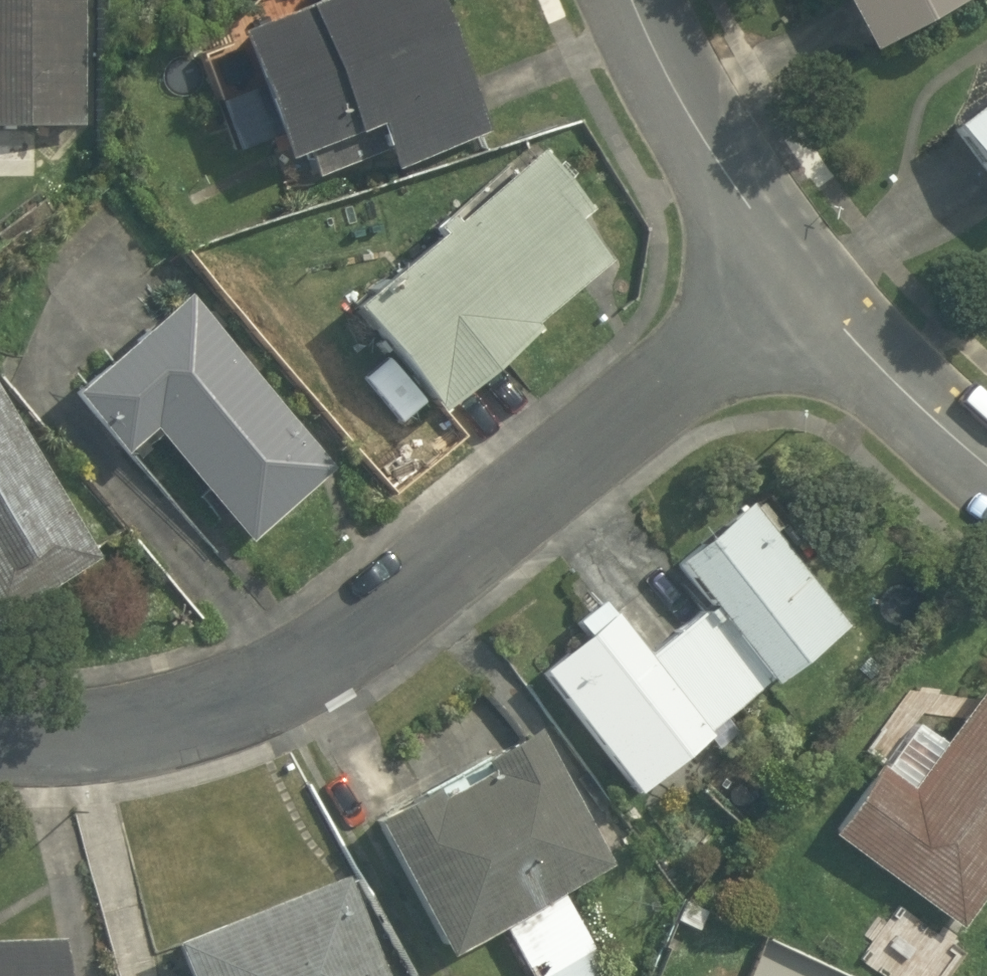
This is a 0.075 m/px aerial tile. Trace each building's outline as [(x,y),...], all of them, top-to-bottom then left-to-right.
[(77,138),(81,0),(0,0),(0,136),(77,138)] [(275,146),(287,178),(382,143),(392,169),(488,133),(438,0),(363,0),(342,8),(339,0),(302,0),(250,20),(257,40),(238,47),(257,98),(223,111),(241,159),(275,146)] [(869,61),(969,9),(964,0),(837,0),(869,61)] [(986,186),(986,111),(951,138),(986,186)] [(588,215),(540,161),(356,324),(446,426),(613,277),(571,230),(588,215)] [(179,296),(66,404),(127,469),(155,442),(256,549),(342,468),(179,296)] [(87,554),(0,407),(0,606),(87,554)] [(748,508),(677,566),(778,689),(848,632),(748,508)] [(587,636),(537,677),(639,805),(771,699),(701,612),(648,654),(604,598),(575,621),(587,636)] [(919,797),(887,773),(832,847),(956,939),(986,897),(986,704),(919,797)] [(572,900),(614,877),(541,744),(377,834),(449,967),(507,935),(529,975),(614,975),(572,900)] [(172,943),(185,975),(382,975),(342,875),(172,943)] [(61,944),(0,946),(0,975),(63,975),(61,944)]
